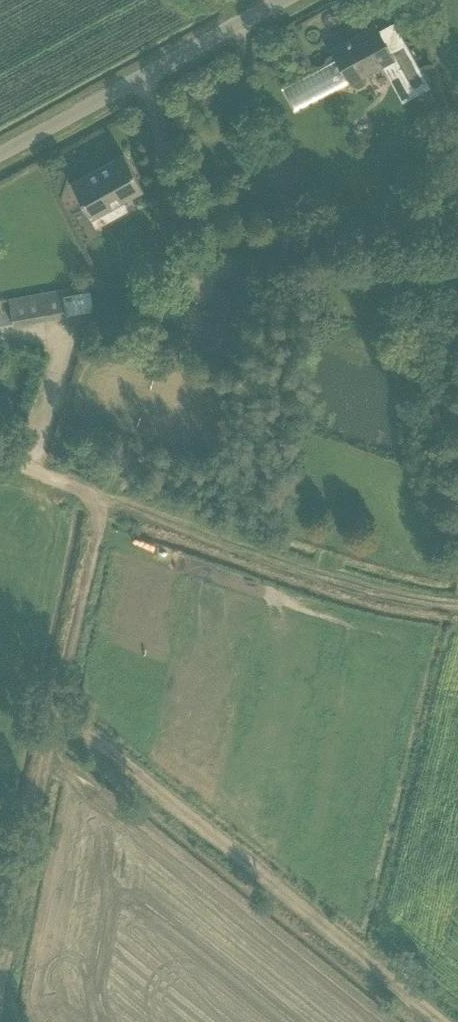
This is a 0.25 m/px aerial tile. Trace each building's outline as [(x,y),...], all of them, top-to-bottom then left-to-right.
[(375,25),(331,49),(340,67),(348,81),(350,85),(352,87),(354,88),(357,89),(360,88),(362,87),(364,85),(366,82),(366,79),(366,76),(364,73),(391,59),(402,79),(409,92),(427,83),(419,69),(414,60),(405,42),(389,51),(375,25)] [(123,155),(71,184),(90,219),(106,210),(111,219),(127,210),(122,201),(143,190),(123,155)] [(8,300),(9,308),(0,310),(0,313),(2,323),(12,322),(12,325),(66,316),(62,290),(8,300)]
